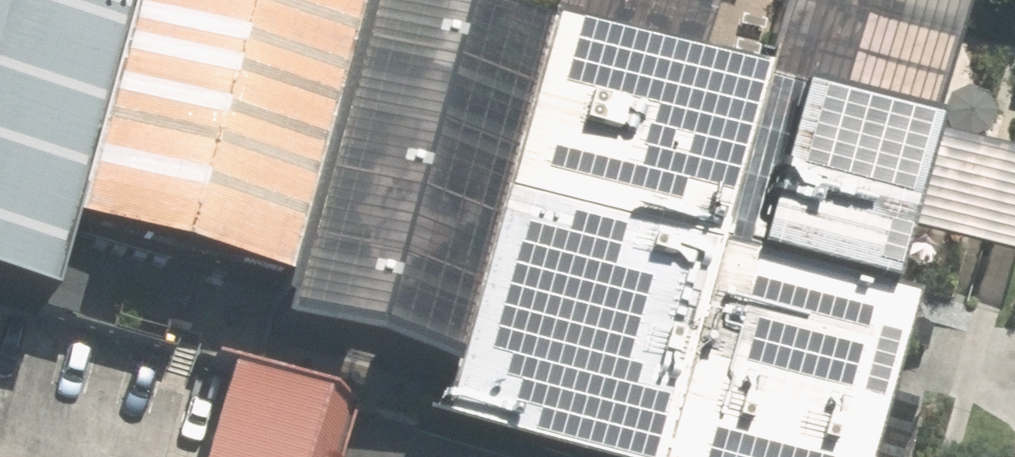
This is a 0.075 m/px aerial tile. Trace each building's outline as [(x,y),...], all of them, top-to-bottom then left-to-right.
[(28,314),(52,233),(120,0),(0,0),(0,306),(28,314)] [(52,233),(279,301),(361,0),(120,0),(52,233)] [(279,301),(266,343),(355,369),(443,394),(545,41),(530,37),(453,14),(402,0),(361,0),(279,301)] [(548,30),(696,72),(716,0),(556,0),(550,23),(548,30)] [(789,95),(920,131),(931,134),(963,17),(902,0),(783,0),(759,87),(789,95)] [(548,30),(545,41),(443,394),(431,438),(505,456),(653,456),(759,87),(696,72),(548,30)] [(653,456),(864,456),(907,310),(871,299),(889,233),(916,141),(920,131),(789,95),(742,259),(713,250),(653,456)] [(916,141),(889,233),(1014,269),(1014,267),(1014,169),(916,141)] [(226,377),(202,456),(335,456),(349,412),(255,385),(226,377)]
